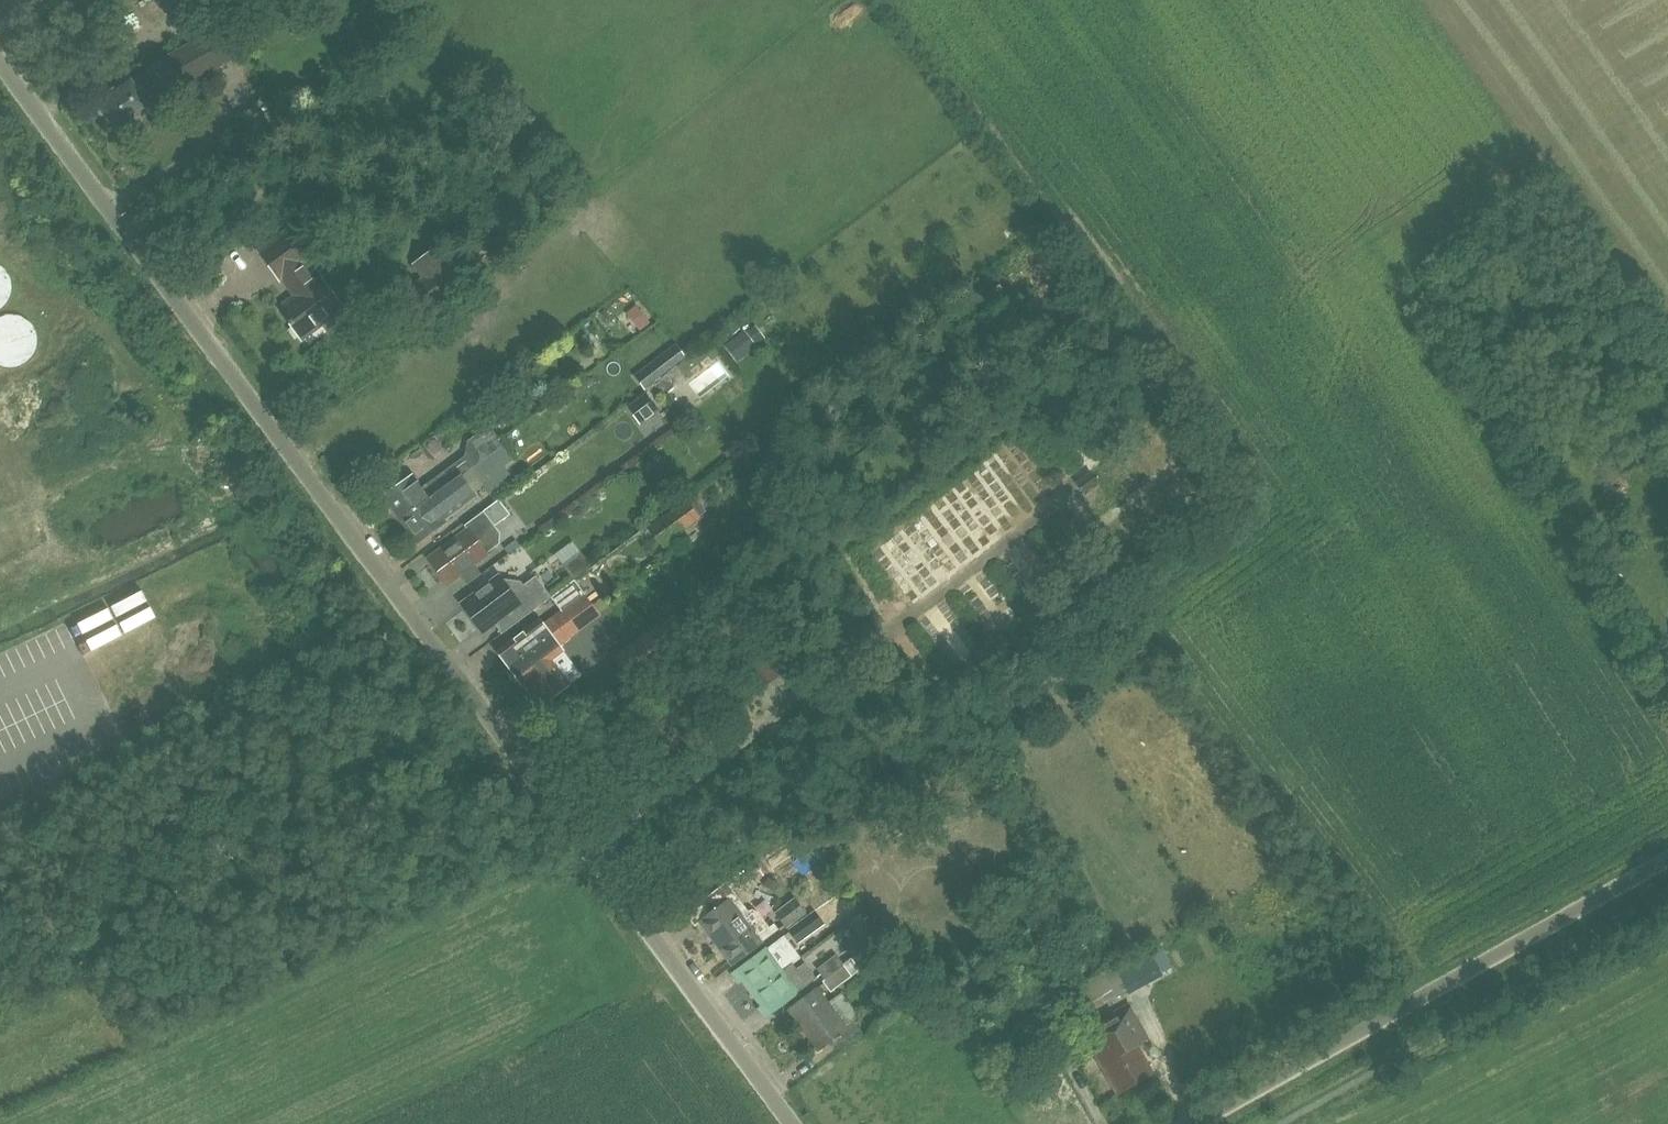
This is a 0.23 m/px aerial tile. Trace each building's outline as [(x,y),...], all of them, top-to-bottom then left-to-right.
[(222,26),(164,57),(180,87),(238,56),(222,26)] [(94,101),(98,106),(98,111),(101,115),(105,115),(119,135),(131,127),(132,129),(136,129),(140,126),(143,130),(159,118),(151,107),(170,93),(160,79),(165,75),(157,60),(131,79),(128,76),(94,101)] [(353,321),(332,292),(334,291),(322,275),(317,279),(304,261),(325,246),(304,218),(261,250),(281,278),(287,274),(300,292),(281,306),(302,336),(328,318),(338,332),(353,321)] [(416,264),(426,278),(413,287),(430,310),(467,284),(450,260),(447,262),(437,249),(416,264)] [(10,265),(0,264),(0,310),(10,310),(10,265)] [(636,305),(626,313),(640,331),(650,323),(636,305)] [(0,320),(0,365),(36,363),(34,318),(0,320)] [(737,362),(757,347),(744,330),(724,345),(737,362)] [(673,345),(643,369),(654,383),(658,380),(667,373),(687,357),(685,355),(676,343),(673,345)] [(667,373),(658,380),(666,390),(673,385),(671,378),(667,373)] [(442,471),(443,472),(421,488),(411,475),(382,496),(399,519),(429,497),(430,499),(452,483),(461,477),(504,444),(488,425),(467,441),(465,455),(442,471)] [(1075,481),(1076,482),(1085,494),(1099,482),(1089,469),(1075,481)] [(445,521),(443,518),(474,495),(461,477),(452,483),(430,499),(429,497),(399,519),(416,542),(445,521)] [(695,495),(687,500),(651,527),(663,543),(699,516),(698,515),(706,510),(695,495)] [(428,559),(446,583),(486,554),(485,552),(498,542),(499,533),(492,524),(483,512),(464,526),(467,530),(428,559)] [(563,574),(580,568),(571,543),(553,549),(563,574)] [(501,617),(509,628),(550,597),(536,577),(523,585),(520,581),(501,579),(498,575),(461,603),(482,631),(501,617)] [(543,626),(538,619),(497,650),(508,666),(591,605),(582,592),(559,608),(561,612),(543,626)] [(598,614),(591,605),(508,666),(520,682),(530,674),(549,698),(568,684),(550,659),(562,650),(557,645),(598,614)] [(743,667),(758,689),(776,676),(761,655),(743,667)] [(768,877),(762,885),(774,893),(779,885),(768,877)] [(702,900),(712,912),(701,921),(732,963),(778,928),(774,923),(770,926),(758,911),(750,910),(744,912),(743,913),(735,902),(740,898),(727,881),(702,900)] [(774,912),(786,927),(806,912),(794,897),(774,912)] [(788,929),(798,943),(824,924),(815,911),(788,929)] [(846,947),(853,956),(877,938),(859,913),(848,921),(856,932),(847,938),(846,947)] [(754,991),(783,968),(778,962),(795,949),(784,934),(738,969),(754,991)] [(829,953),(812,970),(820,978),(837,961),(829,953)] [(1127,990),(1110,958),(1073,978),(1091,1013),(1108,1005),(1106,1001),(1127,990)] [(783,968),(754,991),(771,1012),(817,977),(805,962),(797,968),(792,962),(783,969),(783,968)] [(823,981),(831,990),(851,975),(844,965),(823,981)] [(841,992),(828,1002),(817,987),(788,1008),(818,1049),(833,1038),(839,1047),(860,1031),(851,1019),(858,1014),(841,992)] [(1118,1093),(1153,1073),(1136,1045),(1148,1038),(1128,1004),(1082,1031),(1118,1093)]
